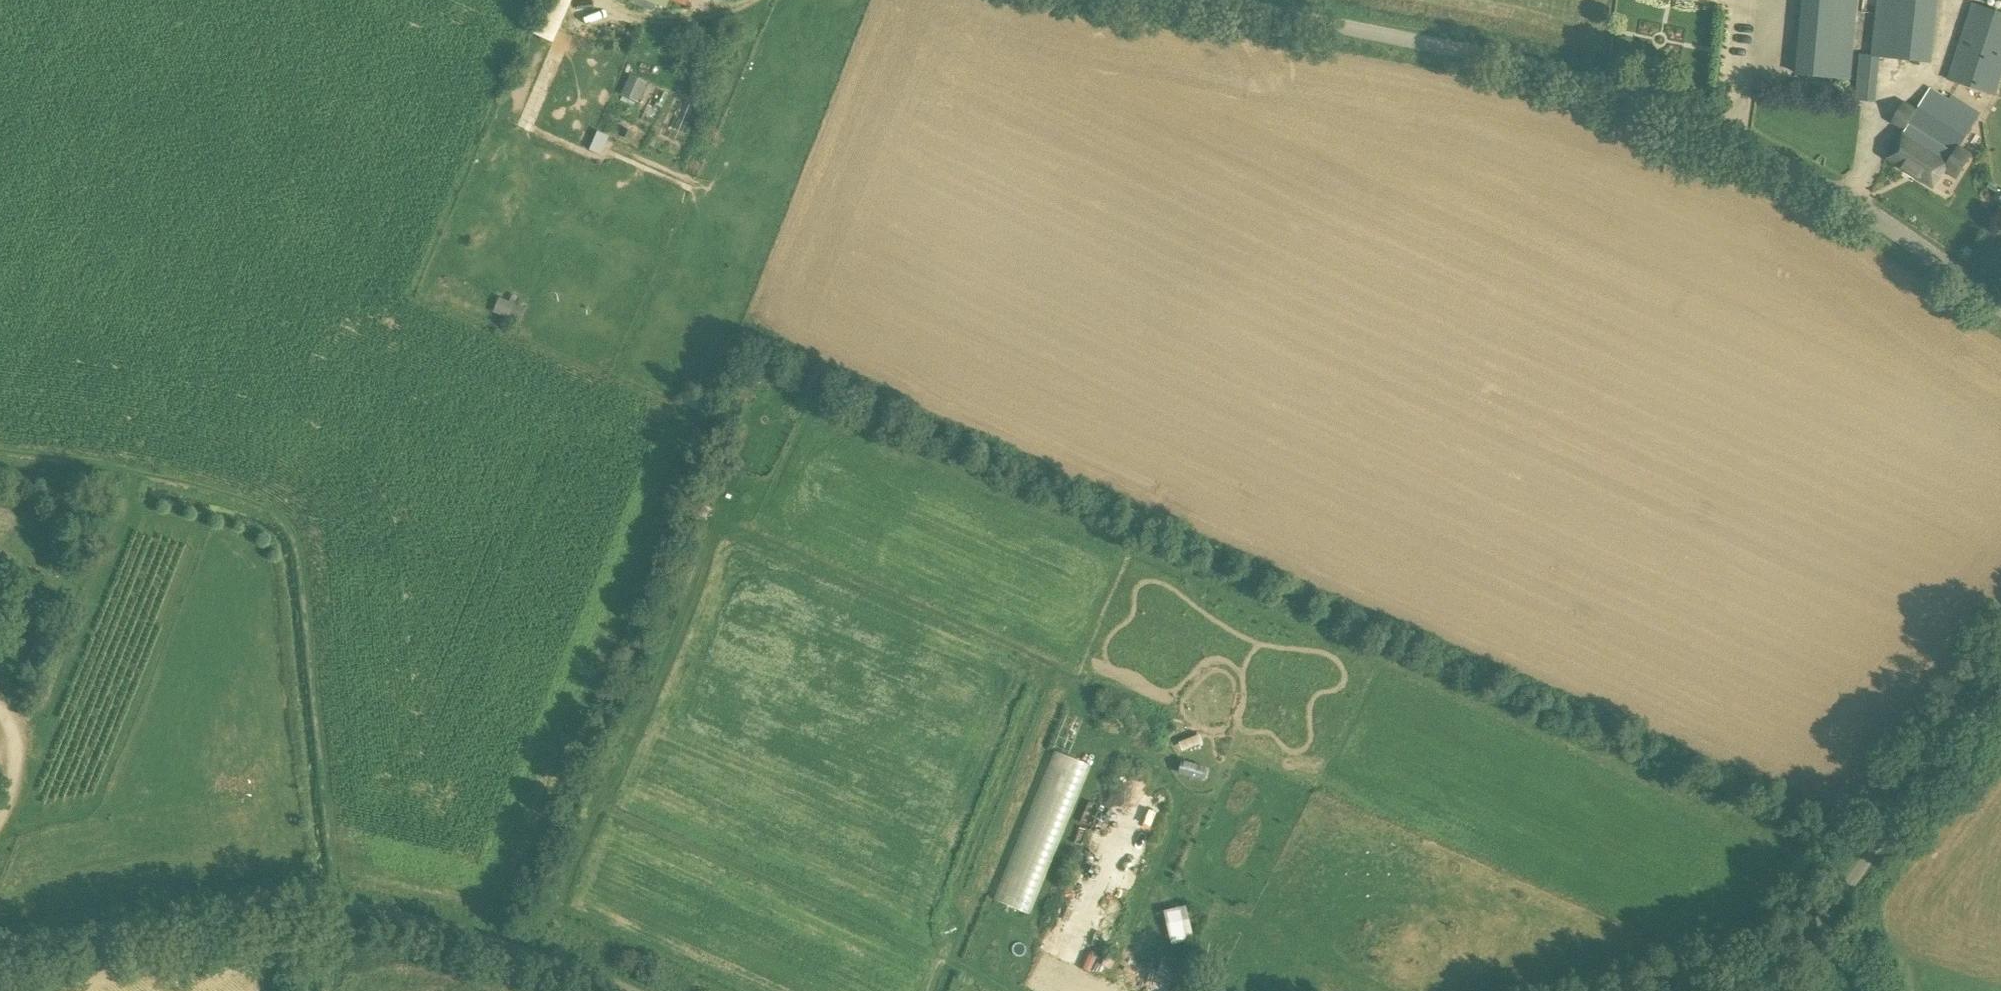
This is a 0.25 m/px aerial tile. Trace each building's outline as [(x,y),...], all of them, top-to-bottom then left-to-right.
[(666,9),(669,0),(644,0),(666,9)] [(1857,0),(1803,0),(1796,74),(1850,79),(1857,0)] [(1871,56),(1879,57),(1933,62),(1939,0),(1877,0),(1873,43),(1871,56)] [(2000,80),(2000,12),(1971,3),(1947,80),(1996,96),(2000,80)] [(1878,78),(1858,77),(1856,99),(1876,101),(1878,78)] [(1950,101),(1931,89),(1917,111),(1905,104),(1893,122),(1906,131),(1887,158),(1934,187),(1945,171),(1955,178),(1970,154),(1958,147),(1979,113),(1952,97),(1950,101)] [(602,154),(608,135),(596,131),(589,150),(602,154)] [(500,298),(499,297),(493,313),(508,319),(520,323),(526,308),(514,303),(500,298)] [(1185,905),(1163,910),(1171,945),(1193,939),(1185,905)] [(1179,977),(1172,990),(1206,990),(1179,977)]
